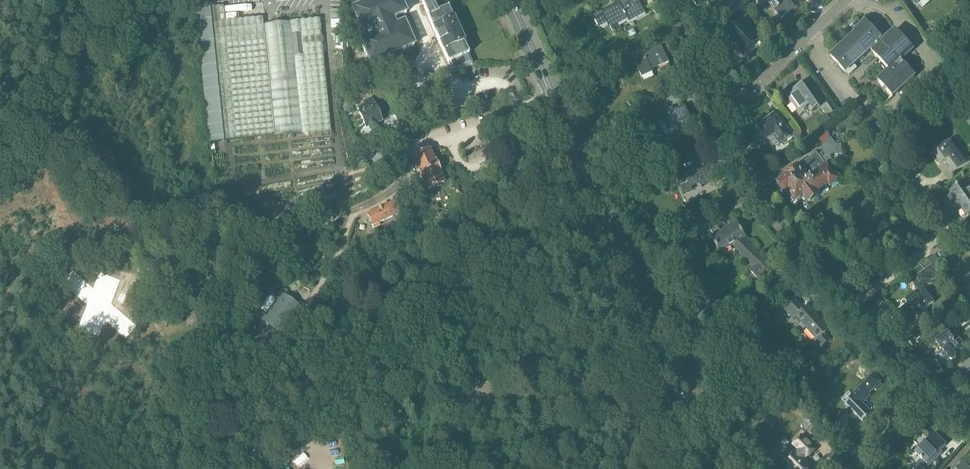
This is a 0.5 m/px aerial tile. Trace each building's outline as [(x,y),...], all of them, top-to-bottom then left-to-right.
[(352,9),(362,32),(371,29),(374,36),(360,42),(370,65),(382,60),(381,58),(402,49),(403,51),(414,46),(404,22),(396,26),(393,19),(407,13),(401,0),(377,0),(364,6),(364,4),(352,9)] [(472,64),(468,55),(469,54),(464,43),(465,43),(455,19),(454,19),(449,8),(438,12),(433,0),(428,0),(423,2),(429,16),(428,16),(437,36),(436,36),(440,44),(440,43),(448,63),(449,63),(453,72),(472,64)] [(620,4),(603,13),(603,12),(598,14),(598,15),(595,17),(600,27),(608,23),(611,28),(614,33),(621,30),(618,24),(627,19),(629,23),(646,14),(639,0),(632,0),(621,6),(620,4)] [(693,0),(699,7),(707,0),(710,3),(709,4),(711,5),(710,6),(714,11),(714,10),(720,16),(730,7),(723,0),(694,0),(693,0)] [(774,7),(776,5),(778,7),(775,11),(782,19),(795,7),(789,0),(787,0),(786,1),(786,0),(768,0),(774,7)] [(955,6),(964,8),(966,0),(956,0),(955,6)] [(741,4),(730,14),(739,23),(750,13),(741,4)] [(319,19),(291,22),(263,25),(262,18),(224,22),(223,7),(210,8),(211,18),(198,19),(211,143),(305,133),(305,140),(331,137),(319,19)] [(866,22),(860,28),(856,23),(851,28),(855,33),(856,34),(832,57),(846,72),(847,72),(850,76),(858,68),(855,65),(871,49),(891,71),(879,82),(894,97),(916,76),(902,61),(914,49),(897,31),(885,42),(866,22)] [(743,23),(727,38),(744,55),(759,40),(756,37),(750,30),(743,23)] [(753,27),(750,30),(756,37),(759,34),(753,27)] [(652,70),(669,62),(662,46),(644,55),(647,60),(637,64),(643,77),(653,72),(652,70)] [(626,51),(612,57),(615,65),(629,59),(626,51)] [(943,65),(935,71),(938,74),(943,83),(945,85),(953,79),(943,65)] [(813,112),(820,107),(805,84),(788,96),(801,115),(806,111),(808,114),(812,111),(813,112)] [(364,101),(366,105),(358,108),(360,112),(359,112),(367,128),(369,127),(371,131),(378,127),(377,124),(382,121),(375,105),(374,105),(371,98),(364,101)] [(833,112),(827,103),(820,108),(825,114),(822,116),(826,123),(831,119),(828,116),(833,112)] [(343,107),(347,116),(354,113),(350,104),(343,107)] [(692,121),(686,106),(685,107),(674,112),(673,109),(672,109),(673,110),(662,114),(661,114),(665,123),(661,125),(666,137),(682,130),(680,125),(691,120),(692,121)] [(637,111),(643,124),(652,120),(646,107),(637,111)] [(781,144),(793,136),(784,124),(782,125),(775,115),(758,126),(768,139),(774,135),(781,144)] [(836,144),(832,139),(836,135),(831,129),(819,138),(824,145),(826,159),(824,161),(818,153),(803,164),(800,164),(798,166),(798,168),(789,175),(790,176),(782,182),(783,182),(780,184),(780,187),(785,193),(787,193),(787,196),(792,202),(794,202),(797,200),(800,204),(806,205),(810,202),(819,195),(817,193),(829,184),(831,187),(839,181),(827,166),(833,162),(832,156),(843,154),(841,142),(838,143),(836,144)] [(969,163),(969,162),(961,151),(960,152),(952,140),(959,135),(959,134),(930,155),(931,155),(933,153),(942,165),(939,167),(947,162),(955,173),(952,175),(953,175),(969,163)] [(434,162),(429,151),(413,158),(419,170),(418,170),(422,179),(423,179),(428,190),(444,183),(439,171),(440,171),(435,162),(434,162)] [(670,170),(682,166),(679,160),(668,164),(670,170)] [(685,194),(720,178),(713,163),(696,171),(695,168),(685,173),(687,178),(679,181),(685,194)] [(965,181),(951,191),(968,216),(969,214),(969,188),(965,181)] [(394,202),(366,214),(372,227),(373,226),(374,228),(380,225),(379,223),(400,214),(394,202)] [(712,238),(721,253),(735,245),(738,248),(737,248),(755,266),(751,271),(758,278),(763,273),(763,274),(772,265),(764,257),(764,258),(744,239),(747,237),(745,235),(743,235),(742,233),(743,231),(738,222),(721,232),(716,223),(712,217),(698,226),(696,224),(691,227),(696,235),(707,229),(712,238)] [(357,243),(350,246),(355,258),(362,255),(357,243)] [(943,258),(933,266),(936,270),(946,263),(943,258)] [(932,283),(940,276),(936,270),(933,266),(917,277),(924,287),(906,301),(908,304),(900,310),(910,324),(916,319),(917,320),(919,319),(921,323),(929,317),(924,311),(935,303),(926,289),(933,284),(932,283)] [(73,270),(61,282),(83,306),(75,326),(99,336),(105,319),(126,338),(138,325),(116,301),(124,280),(100,271),(94,288),(73,270)] [(281,334),(300,306),(282,293),(262,321),(281,334)] [(826,335),(832,329),(809,305),(804,309),(796,300),(785,310),(794,320),(796,317),(801,322),(796,326),(796,330),(799,333),(803,332),(807,328),(816,338),(813,340),(821,348),(830,340),(826,335)] [(956,358),(957,356),(956,355),(962,350),(955,341),(948,333),(936,342),(942,349),(941,349),(942,351),(937,356),(944,365),(951,360),(953,360),(956,358)] [(877,391),(883,385),(874,375),(845,403),(863,421),(872,413),(863,404),(871,396),(869,395),(875,389),(877,391)] [(824,422),(831,417),(822,404),(815,409),(824,422)] [(940,438),(934,433),(921,446),(920,445),(914,451),(915,452),(921,458),(920,459),(921,459),(918,462),(925,468),(927,468),(935,461),(943,453),(940,451),(946,445),(940,438)] [(804,460),(807,457),(808,458),(815,450),(802,437),(795,445),(800,450),(797,453),(797,452),(795,454),(792,451),(789,451),(782,458),(782,461),(786,464),(784,466),(788,468),(810,468),(812,467),(804,460)]
